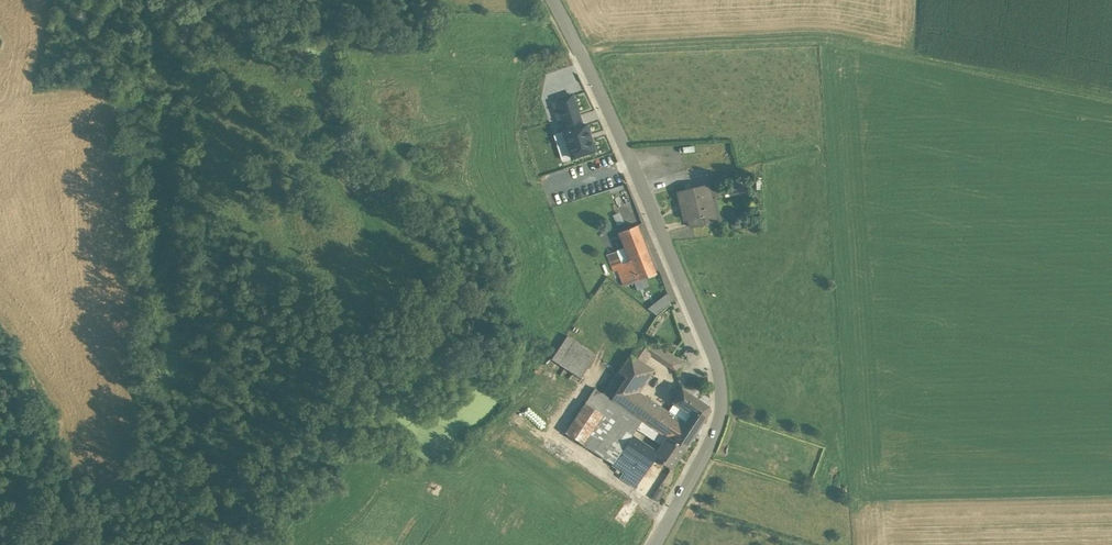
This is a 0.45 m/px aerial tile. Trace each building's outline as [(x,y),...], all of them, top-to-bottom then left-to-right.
[(574,92),(554,98),(565,129),(584,122),(574,92)] [(584,122),(565,129),(560,131),(570,159),(594,151),(584,122)] [(707,185),(678,192),(680,202),(682,201),(687,220),(688,220),(705,217),(714,215),(707,185)] [(705,217),(688,220),(689,227),(706,223),(705,217)] [(636,226),(620,232),(626,247),(642,241),(636,226)] [(655,274),(642,241),(626,247),(633,263),(640,280),(655,274)] [(616,251),(607,255),(613,271),(617,269),(623,267),(616,251)] [(623,267),(617,269),(624,286),(640,280),(633,263),(623,267)] [(667,295),(648,309),(656,315),(670,304),(667,295)] [(596,355),(567,334),(552,357),(580,378),(596,355)] [(643,336),(630,355),(644,364),(651,354),(662,361),(668,353),(643,336)] [(676,358),(668,353),(662,361),(670,367),(676,358)] [(630,355),(618,373),(625,377),(611,400),(626,410),(638,392),(652,370),(644,364),(630,355)] [(683,363),(676,358),(670,367),(677,371),(683,363)] [(708,406),(682,389),(673,402),(691,414),(686,420),(698,428),(709,411),(708,406)] [(698,428),(686,420),(684,423),(638,392),(626,410),(641,420),(647,425),(654,430),(655,430),(655,429),(660,432),(667,437),(668,436),(685,448),(698,428)] [(626,410),(611,400),(604,411),(582,444),(612,464),(630,437),(633,432),(641,420),(626,410)] [(647,425),(641,420),(633,432),(630,437),(637,442),(641,434),(647,425)] [(654,430),(647,425),(641,434),(652,439),(653,439),(655,438),(656,438),(660,432),(655,429),(655,430),(654,430)] [(685,448),(668,436),(667,437),(656,454),(654,457),(655,458),(663,463),(671,469),(672,468),(685,448)] [(637,442),(630,437),(612,464),(631,477),(639,482),(655,458),(654,457),(656,454),(637,442)] [(671,469),(663,463),(659,469),(670,476),(674,469),(672,468),(671,469)] [(639,482),(631,477),(627,482),(635,487),(639,482)] [(658,487),(651,497),(657,501),(664,491),(658,487)]
